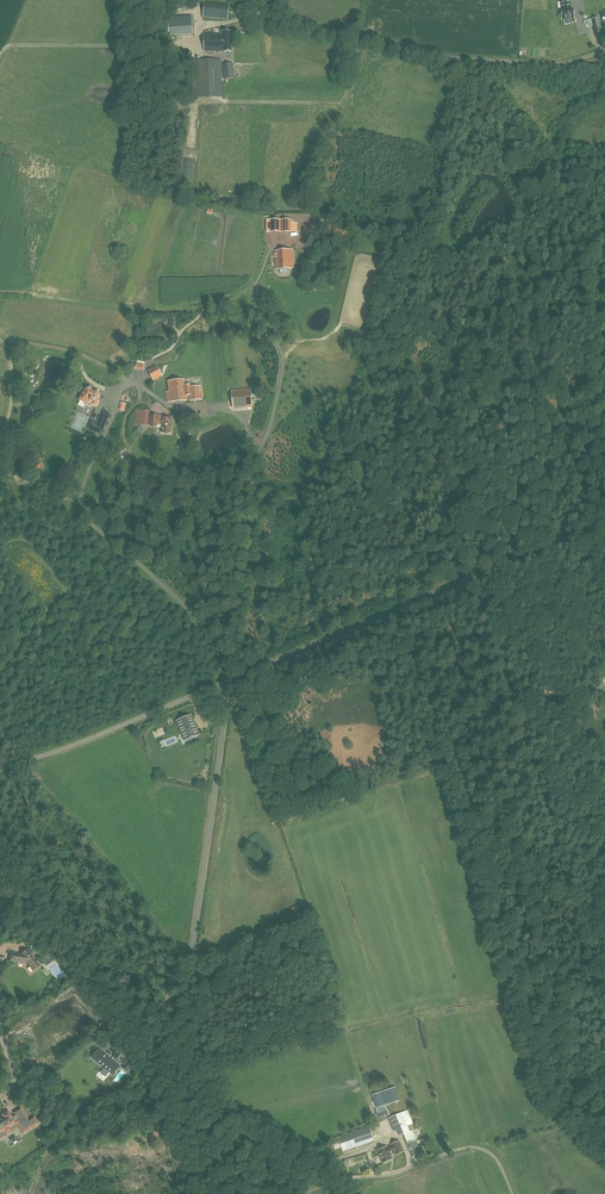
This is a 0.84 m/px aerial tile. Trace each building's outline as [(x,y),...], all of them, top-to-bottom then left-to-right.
[(561,10),(562,19),(574,18),(573,8),(571,9),(570,0),(560,0),(561,10)] [(205,3),(203,16),(227,19),(229,5),(205,3)] [(195,34),(194,15),(169,16),(170,36),(195,34)] [(594,29),(600,28),(598,17),(591,18),(594,29)] [(222,34),(215,34),(204,34),(204,51),(217,51),(217,53),(224,52),(232,51),(230,31),(222,32),(222,34)] [(198,97),(222,97),(221,59),(197,60),(198,97)] [(223,64),(224,79),(234,78),(233,63),(223,64)] [(290,232),(290,223),(290,220),(270,220),(270,232),(290,232)] [(336,236),(339,226),(329,223),(326,233),(336,236)] [(294,268),(293,250),(275,251),(276,269),(294,268)] [(148,370),(152,377),(153,380),(162,375),(157,366),(148,370)] [(186,395),(189,395),(190,400),(203,399),(201,386),(191,387),(191,384),(185,385),(184,379),(168,381),(169,392),(166,392),(168,402),(187,401),(186,395)] [(79,401),(78,405),(83,407),(84,405),(91,408),(92,405),(93,405),(95,406),(97,407),(100,400),(99,400),(98,399),(100,394),(100,393),(99,391),(97,390),(95,391),(92,390),(92,389),(91,387),(89,386),(87,387),(86,387),(86,388),(81,386),(79,392),(82,393),(81,395),(80,396),(79,397),(79,398),(79,399),(79,400),(79,401)] [(86,429),(101,435),(110,413),(103,410),(98,423),(90,420),(86,429)] [(138,421),(138,425),(148,425),(148,410),(137,410),(136,421),(138,421)] [(151,414),(151,425),(157,426),(157,424),(162,424),(162,433),(171,433),(172,417),(162,417),(162,414),(151,414)] [(165,486),(154,479),(151,484),(161,491),(165,486)] [(191,715),(177,721),(185,740),(198,734),(191,715)] [(0,899),(0,905),(1,909),(11,904),(8,896),(0,899)] [(12,922),(8,925),(11,932),(16,929),(12,922)] [(33,970),(39,966),(38,964),(39,963),(35,958),(32,954),(34,952),(30,948),(21,955),(11,953),(10,960),(28,963),(33,970)] [(51,953),(41,960),(44,963),(45,962),(47,964),(55,958),(51,953)] [(120,1067),(111,1060),(97,1049),(92,1056),(114,1074),(120,1067)] [(128,1060),(124,1057),(126,1056),(118,1050),(113,1056),(121,1062),(125,1065),(122,1067),(127,1071),(129,1069),(136,1074),(139,1069),(134,1065),(135,1064),(129,1060),(128,1060)] [(397,1087),(374,1094),(378,1108),(401,1100),(397,1087)] [(11,1130),(10,1128),(16,1123),(23,1133),(39,1122),(34,1115),(28,1118),(26,1114),(25,1115),(20,1107),(12,1112),(14,1114),(12,1115),(11,1115),(7,1110),(1,1114),(3,1117),(0,1119),(0,1134),(4,1131),(6,1134),(11,1130)] [(397,1130),(399,1136),(402,1134),(406,1144),(407,1144),(412,1157),(421,1153),(416,1140),(412,1130),(410,1131),(405,1121),(411,1118),(407,1110),(388,1118),(393,1132),(397,1130)] [(343,1151),(374,1141),(369,1126),(338,1136),(343,1151)] [(399,1140),(390,1144),(391,1146),(387,1147),(387,1146),(377,1150),(382,1164),(392,1159),(390,1155),(394,1153),(395,1155),(404,1151),(399,1140)] [(266,1179),(262,1180),(267,1193),(271,1191),(266,1179)]
